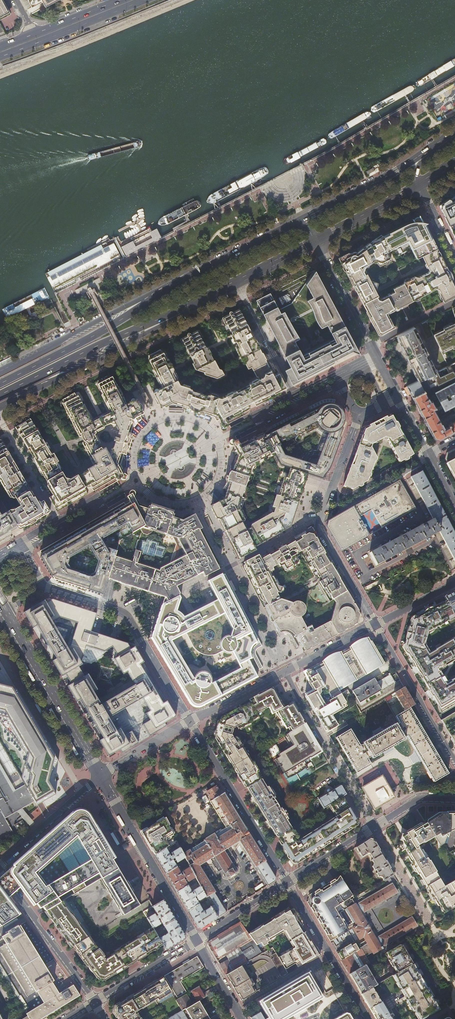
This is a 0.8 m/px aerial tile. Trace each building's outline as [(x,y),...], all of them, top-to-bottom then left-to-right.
[(10,15),(3,0),(0,0),(0,20),(10,15)] [(380,163),(367,170),(370,176),(383,169),(380,163)] [(439,205),(441,211),(454,204),(454,199),(451,200),(451,199),(450,199),(449,198),(448,199),(439,205)] [(441,211),(447,222),(453,219),(454,218),(454,204),(441,211)] [(453,219),(447,222),(447,223),(449,222),(454,235),(454,218),(453,219)] [(383,235),(382,235),(390,250),(390,251),(394,258),(412,249),(417,259),(422,256),(437,249),(437,248),(436,248),(423,224),(415,224),(409,225),(404,226),(401,227),(383,236),(383,235)] [(348,253),(338,258),(348,276),(350,277),(350,278),(349,279),(350,279),(351,279),(354,285),(353,285),(353,286),(354,285),(355,288),(354,288),(362,303),(364,302),(376,296),(377,296),(374,290),(377,283),(369,281),(366,274),(365,274),(363,270),(363,269),(364,268),(372,262),(371,262),(374,260),(376,261),(375,262),(378,266),(383,264),(389,260),(391,260),(388,254),(386,254),(387,251),(390,250),(382,235),(381,236),(372,240),(371,241),(371,242),(371,243),(371,244),(370,244),(358,253),(357,253),(356,252),(355,252),(354,252),(352,252),(349,254),(348,253)] [(111,238),(48,270),(57,288),(78,277),(119,256),(111,238)] [(369,243),(356,252),(357,253),(358,253),(370,244),(369,243)] [(454,293),(454,286),(452,280),(452,279),(451,279),(446,270),(447,270),(447,269),(438,249),(437,249),(422,256),(429,270),(428,273),(418,278),(415,277),(410,279),(410,280),(405,282),(404,282),(403,284),(411,300),(412,301),(414,301),(417,299),(420,298),(422,297),(423,293),(430,289),(431,289),(435,287),(436,287),(436,288),(437,287),(440,292),(439,293),(440,296),(442,299),(454,293)] [(315,271),(315,270),(308,278),(289,304),(278,310),(272,297),(270,293),(256,300),(290,367),(284,370),(292,384),(333,363),(334,362),(334,361),(335,360),(334,359),(340,356),(342,355),(343,355),(343,354),(351,350),(359,353),(315,271)] [(308,278),(315,270),(313,271),(270,293),(272,297),(308,278)] [(411,300),(403,284),(393,289),(394,292),(390,295),(389,294),(387,295),(387,296),(379,300),(378,301),(376,296),(362,303),(369,315),(371,319),(372,320),(373,323),(375,328),(377,332),(378,334),(380,334),(394,327),(393,324),(392,322),(391,323),(389,319),(387,315),(386,313),(389,311),(389,310),(392,309),(395,307),(396,310),(407,304),(406,302),(411,300)] [(442,299),(443,302),(454,296),(454,293),(442,299)] [(434,317),(396,336),(397,337),(398,340),(399,343),(404,352),(404,353),(405,355),(409,363),(410,364),(411,366),(415,374),(417,378),(418,380),(431,374),(450,365),(454,363),(454,362),(454,307),(434,317)] [(281,393),(280,390),(285,387),(278,373),(273,375),(239,308),(223,317),(227,323),(233,335),(236,341),(238,340),(241,346),(240,347),(237,349),(246,367),(248,370),(249,370),(253,376),(254,376),(256,375),(257,378),(256,378),(249,382),(252,388),(250,389),(251,396),(256,406),(273,397),(281,393)] [(194,334),(193,332),(182,338),(185,344),(195,363),(197,369),(204,371),(218,375),(221,373),(219,369),(214,360),(213,360),(211,361),(208,355),(209,354),(206,348),(200,336),(198,332),(194,334)] [(161,350),(160,349),(148,355),(150,358),(149,359),(163,386),(178,379),(177,378),(169,362),(163,352),(162,352),(161,350)] [(246,367),(237,349),(236,349),(235,351),(243,367),(245,368),(246,367)] [(170,361),(169,362),(177,378),(178,377),(170,361)] [(431,374),(433,377),(437,385),(437,386),(454,377),(454,376),(450,365),(431,374)] [(218,375),(204,371),(204,372),(204,373),(204,374),(217,378),(224,374),(221,369),(220,369),(219,369),(221,373),(218,375)] [(279,372),(278,373),(285,387),(286,387),(279,372)] [(418,380),(406,386),(408,390),(409,391),(410,395),(412,397),(423,392),(420,384),(433,377),(431,374),(418,380)] [(109,375),(98,381),(99,384),(98,385),(103,395),(108,406),(109,406),(112,412),(125,406),(120,395),(121,395),(117,387),(112,378),(110,379),(109,375)] [(178,379),(163,386),(153,392),(160,406),(163,404),(173,400),(217,414),(219,419),(220,421),(226,418),(248,406),(244,398),(240,394),(236,396),(233,390),(222,395),(222,397),(222,398),(211,395),(211,393),(207,392),(206,395),(192,391),(193,388),(189,386),(189,388),(179,385),(177,380),(178,380),(178,379)] [(180,383),(178,380),(177,380),(179,385),(189,388),(189,386),(180,383)] [(444,409),(454,404),(454,382),(435,393),(444,409)] [(119,386),(117,387),(121,395),(126,405),(126,403),(125,400),(124,396),(123,394),(119,386)] [(412,397),(433,438),(439,440),(454,431),(454,421),(448,425),(449,426),(444,429),(434,410),(436,408),(432,400),(430,401),(424,391),(423,392),(412,397)] [(145,392),(140,394),(147,408),(149,407),(151,406),(152,405),(145,392)] [(88,416),(83,405),(78,395),(76,396),(74,393),(62,400),(65,406),(64,407),(78,431),(80,430),(82,435),(80,436),(81,437),(85,435),(86,438),(83,440),(83,442),(85,441),(88,445),(86,446),(92,458),(94,457),(98,463),(96,464),(97,464),(98,464),(98,465),(97,465),(89,469),(90,470),(85,473),(78,477),(83,486),(84,488),(86,488),(87,488),(88,488),(89,488),(90,488),(91,487),(92,488),(107,479),(114,476),(119,473),(121,472),(120,470),(117,465),(131,421),(140,416),(144,415),(136,400),(134,401),(130,403),(126,405),(125,406),(112,412),(113,414),(105,417),(102,419),(98,421),(91,425),(90,424),(88,419),(88,416)] [(108,406),(103,395),(101,396),(110,414),(112,412),(109,406),(108,406)] [(324,400),(321,401),(310,406),(309,407),(310,410),(322,403),(324,403),(326,403),(329,402),(331,402),(334,403),(335,400),(332,399),(329,399),(326,399),(324,400)] [(164,405),(165,407),(166,407),(173,403),(183,406),(205,413),(215,417),(216,421),(219,419),(217,414),(173,400),(163,404),(164,405)] [(84,405),(83,405),(88,416),(91,423),(92,422),(84,405)] [(268,431),(270,435),(265,437),(280,466),(307,474),(322,479),(324,476),(327,472),(330,468),(340,440),(339,439),(341,432),(341,430),(340,429),(341,426),(342,423),(343,424),(343,420),(343,417),(343,416),(342,415),(342,413),(341,413),(340,412),(338,410),(337,408),(334,407),(334,406),(333,406),(329,405),(326,406),(324,406),(324,407),(318,410),(317,410),(316,409),(315,409),(308,413),(307,412),(305,412),(299,415),(274,428),(268,431)] [(205,413),(183,406),(182,408),(204,415),(205,413)] [(227,421),(250,409),(249,407),(248,406),(226,418),(227,421)] [(273,425),(274,428),(299,415),(298,413),(273,425)] [(117,465),(120,470),(123,469),(120,465),(124,454),(130,434),(134,423),(141,419),(142,419),(140,416),(131,421),(117,465)] [(400,460),(411,454),(407,446),(408,445),(406,443),(406,442),(405,443),(404,440),(405,440),(403,437),(400,430),(399,430),(398,428),(397,427),(398,426),(395,422),(394,422),(391,416),(387,419),(386,417),(385,417),(385,419),(382,421),(381,419),(374,423),(374,425),(373,425),(372,426),(370,425),(365,428),(364,431),(365,431),(364,433),(363,435),(362,435),(357,449),(358,450),(357,452),(356,452),(343,486),(353,489),(356,487),(367,481),(369,477),(368,475),(374,458),(376,457),(371,448),(372,445),(374,443),(374,442),(377,440),(378,441),(384,438),(387,439),(389,443),(391,442),(394,448),(392,449),(395,453),(396,453),(400,460)] [(30,419),(15,427),(26,446),(28,445),(49,483),(48,484),(53,492),(61,506),(80,495),(77,489),(83,486),(78,477),(77,476),(76,477),(70,480),(66,482),(66,480),(65,479),(63,480),(62,477),(63,476),(59,470),(55,463),(57,462),(58,462),(53,454),(52,455),(51,453),(48,449),(45,443),(43,440),(41,441),(39,438),(38,437),(40,435),(36,428),(30,419)] [(220,427),(221,428),(221,429),(222,429),(223,429),(225,429),(226,428),(226,426),(226,425),(229,423),(227,421),(222,424),(220,425),(220,426),(220,427)] [(240,445),(264,434),(262,431),(239,443),(240,445)] [(130,434),(124,454),(126,455),(127,450),(131,439),(133,434),(130,434)] [(301,490),(303,489),(304,484),(303,484),(304,482),(305,482),(307,474),(280,466),(265,437),(264,434),(240,445),(234,448),(235,450),(238,455),(237,457),(238,458),(237,462),(236,461),(232,472),(230,480),(234,482),(236,482),(245,485),(247,480),(249,480),(250,474),(248,473),(250,470),(251,466),(259,461),(261,460),(266,458),(268,457),(268,458),(273,455),(280,468),(287,473),(287,474),(288,476),(286,477),(285,480),(284,483),(282,483),(279,494),(280,495),(279,496),(289,499),(291,493),(296,495),(297,493),(301,490)] [(41,499),(37,502),(33,495),(32,496),(28,491),(23,480),(20,477),(21,475),(17,469),(16,469),(14,465),(11,461),(12,460),(10,455),(8,456),(7,454),(7,451),(5,448),(3,446),(2,444),(3,444),(0,439),(0,476),(1,477),(0,478),(0,480),(1,482),(3,482),(6,486),(5,487),(7,491),(9,491),(13,498),(14,498),(17,497),(22,506),(15,510),(14,509),(10,510),(8,511),(18,527),(18,528),(19,528),(20,529),(21,529),(23,528),(45,516),(50,513),(42,498),(41,499)] [(444,459),(454,479),(454,448),(446,453),(444,459)] [(228,480),(230,480),(232,472),(236,461),(237,457),(238,455),(235,450),(232,451),(234,456),(232,464),(230,468),(230,472),(229,474),(228,477),(228,480)] [(411,454),(400,460),(398,461),(399,463),(411,456),(411,454)] [(422,471),(410,477),(433,519),(369,553),(370,553),(376,565),(377,565),(377,564),(439,532),(454,562),(454,536),(421,472),(422,471)] [(92,488),(94,491),(115,478),(114,476),(107,479),(92,488)] [(276,533),(291,524),(292,522),(291,522),(293,516),(294,517),(294,516),(294,515),(293,514),(295,510),(296,510),(296,509),(295,508),(294,503),(294,501),(290,500),(289,499),(279,496),(278,500),(277,500),(276,503),(273,511),(277,513),(276,515),(278,515),(277,518),(275,518),(274,517),(265,522),(262,524),(253,529),(253,531),(249,533),(245,526),(246,523),(241,512),(242,512),(245,502),(244,499),(243,499),(246,489),(247,486),(245,485),(236,482),(234,482),(230,480),(229,483),(224,499),(215,504),(211,506),(218,520),(222,518),(240,554),(254,546),(254,544),(254,543),(258,541),(258,542),(260,542),(269,537),(270,536),(274,533),(276,533)] [(213,501),(215,504),(224,499),(229,483),(230,480),(228,480),(227,480),(226,483),(225,485),(222,489),(224,489),(221,497),(213,501)] [(354,506),(369,535),(415,509),(415,508),(399,480),(387,487),(390,491),(385,494),(382,490),(359,503),(360,505),(355,508),(354,506)] [(80,495),(61,506),(62,509),(88,494),(84,488),(83,486),(77,489),(80,495)] [(53,492),(48,495),(47,495),(57,512),(58,511),(62,509),(61,506),(53,492)] [(129,495),(129,496),(126,497),(128,500),(130,499),(134,497),(134,496),(135,496),(135,495),(135,494),(135,493),(135,492),(134,492),(129,495)] [(40,558),(52,577),(54,580),(102,596),(108,579),(117,551),(106,548),(102,540),(127,525),(132,534),(145,526),(143,523),(148,509),(138,506),(136,501),(135,500),(132,501),(130,499),(128,500),(129,503),(125,505),(118,509),(120,512),(75,538),(67,543),(40,558)] [(138,506),(148,509),(149,506),(140,504),(138,500),(136,501),(138,506)] [(40,551),(39,551),(41,554),(65,540),(73,535),(118,509),(125,505),(123,503),(122,503),(81,527),(40,551)] [(164,596),(164,597),(177,590),(176,589),(175,589),(174,586),(175,586),(177,585),(203,572),(203,573),(204,575),(218,566),(199,530),(202,529),(195,514),(191,516),(182,520),(173,517),(174,515),(173,514),(150,507),(149,506),(148,509),(143,523),(145,526),(132,534),(120,541),(117,551),(108,579),(162,596),(164,596)] [(150,506),(150,507),(173,514),(173,513),(170,511),(167,510),(163,508),(159,507),(156,506),(150,506)] [(354,506),(328,521),(327,527),(341,551),(370,535),(369,535),(354,506)] [(3,540),(2,539),(4,538),(5,539),(10,535),(11,534),(12,534),(12,533),(12,531),(18,527),(8,511),(1,516),(0,514),(0,541),(3,540)] [(24,531),(25,531),(25,530),(29,528),(30,528),(30,527),(34,525),(35,525),(35,524),(40,522),(41,521),(45,519),(46,519),(46,518),(45,516),(23,528),(24,531)] [(218,520),(237,556),(240,554),(222,518),(218,520)] [(199,530),(218,566),(221,565),(202,529),(199,530)] [(294,537),(295,539),(306,533),(305,531),(294,537)] [(322,643),(322,642),(326,640),(326,641),(327,640),(326,639),(330,637),(331,638),(331,637),(335,635),(335,636),(336,636),(335,635),(340,632),(341,633),(343,632),(343,631),(352,600),(347,591),(345,592),(342,587),(343,586),(343,585),(341,581),(339,581),(338,580),(340,579),(336,572),(334,573),(333,572),(333,570),(334,569),(322,550),(321,551),(319,549),(320,548),(320,547),(318,543),(317,543),(316,542),(317,541),(314,535),(307,533),(306,533),(295,539),(263,558),(263,560),(262,561),(261,559),(261,560),(260,559),(255,563),(246,568),(266,607),(279,600),(309,585),(309,584),(309,583),(310,583),(311,583),(312,583),(316,581),(329,602),(332,600),(334,604),(329,622),(306,634),(298,619),(300,618),(302,617),(303,615),(304,612),(304,609),(304,607),(302,605),(300,604),(298,602),(296,602),(294,602),(293,603),(292,603),(290,604),(289,605),(282,603),(268,610),(278,630),(279,630),(280,631),(280,630),(281,630),(282,630),(284,630),(285,630),(286,630),(285,632),(289,633),(290,631),(291,632),(292,633),(293,634),(294,635),(294,636),(295,635),(295,636),(297,635),(303,646),(304,646),(304,647),(306,651),(310,649),(310,648),(311,648),(311,649),(317,646),(316,645),(321,642),(322,643)] [(12,538),(10,535),(5,539),(4,538),(2,539),(3,540),(0,541),(0,545),(12,538)] [(240,554),(242,558),(256,550),(254,546),(240,554)] [(244,562),(246,568),(255,563),(260,559),(258,555),(244,562)] [(218,566),(204,575),(205,577),(219,569),(218,566)] [(246,568),(244,569),(277,634),(280,632),(280,631),(279,630),(278,630),(268,610),(266,607),(246,568)] [(177,585),(177,586),(203,573),(203,572),(177,585)] [(247,624),(249,628),(260,647),(262,646),(225,574),(223,576),(247,624)] [(207,581),(211,588),(219,583),(223,583),(249,628),(247,624),(223,576),(222,576),(221,576),(221,575),(220,575),(207,581)] [(257,677),(255,673),(254,672),(255,672),(249,660),(251,659),(251,658),(252,658),(251,657),(251,656),(251,655),(250,655),(250,654),(250,653),(250,652),(250,651),(253,652),(254,650),(254,648),(251,647),(252,647),(252,646),(253,646),(253,645),(254,644),(255,644),(255,643),(256,643),(256,642),(249,628),(223,583),(219,583),(211,588),(217,600),(184,617),(183,615),(181,613),(179,612),(177,611),(178,606),(160,616),(160,619),(158,618),(156,623),(158,623),(157,628),(156,629),(154,628),(151,638),(157,647),(157,646),(158,648),(164,658),(168,664),(167,664),(174,676),(175,676),(178,681),(177,682),(189,701),(190,700),(191,700),(192,700),(194,699),(195,699),(194,702),(198,703),(199,701),(200,701),(201,702),(202,703),(203,704),(203,705),(207,703),(211,701),(211,700),(213,699),(213,700),(217,698),(217,697),(221,695),(221,696),(226,693),(243,685),(242,684),(246,682),(246,683),(252,679),(253,679),(257,677)] [(163,601),(163,604),(179,595),(180,593),(180,592),(178,589),(177,590),(177,591),(165,597),(163,601)] [(444,596),(446,600),(453,613),(454,612),(454,590),(444,596)] [(163,604),(161,607),(180,597),(179,595),(163,604)] [(161,614),(160,616),(178,606),(181,599),(180,597),(161,607),(160,612),(161,613),(161,614)] [(37,626),(56,659),(100,634),(91,631),(96,613),(52,599),(45,603),(44,600),(40,603),(41,604),(28,611),(27,610),(24,613),(25,615),(28,619),(33,628),(37,626)] [(343,631),(343,632),(345,631),(345,630),(347,629),(347,630),(351,627),(354,625),(355,623),(358,621),(359,617),(357,614),(358,612),(356,609),(357,608),(352,600),(343,631)] [(446,600),(412,618),(404,647),(443,713),(454,706),(454,701),(453,698),(454,697),(454,678),(451,680),(451,681),(446,685),(437,670),(440,668),(441,669),(454,660),(454,641),(454,638),(435,649),(436,649),(428,654),(423,645),(427,631),(437,626),(437,627),(442,624),(442,623),(454,617),(453,613),(446,600)] [(361,615),(357,608),(356,609),(358,612),(357,614),(359,617),(358,621),(355,623),(354,625),(351,627),(358,624),(361,615)] [(260,647),(249,628),(256,642),(256,643),(255,643),(255,644),(254,644),(253,645),(253,646),(252,646),(252,647),(251,647),(254,648),(254,650),(258,648),(260,647)] [(54,664),(56,668),(57,667),(85,651),(87,646),(92,647),(109,637),(103,635),(100,634),(56,659),(52,661),(54,664)] [(289,638),(296,650),(299,648),(293,636),(289,638)] [(101,650),(118,640),(109,637),(92,647),(101,650)] [(341,653),(337,656),(336,654),(326,659),(327,661),(322,663),(318,665),(314,668),(329,694),(332,699),(340,694),(338,691),(345,687),(385,664),(373,644),(371,641),(370,641),(367,640),(364,641),(363,639),(353,645),(354,646),(350,649),(345,651),(341,653)] [(149,736),(166,726),(165,723),(176,716),(167,701),(163,703),(140,665),(144,662),(135,647),(131,649),(127,643),(118,640),(101,650),(104,652),(112,647),(118,656),(114,659),(123,674),(127,672),(135,685),(101,705),(93,692),(97,689),(88,674),(84,676),(79,667),(83,664),(81,662),(60,674),(61,677),(65,674),(71,684),(67,686),(76,702),(80,699),(103,738),(99,740),(103,747),(108,756),(119,750),(121,753),(138,743),(131,731),(124,735),(120,728),(116,731),(108,718),(142,698),(150,711),(146,713),(150,720),(142,724),(149,736)] [(254,651),(254,650),(253,652),(250,651),(250,652),(250,653),(250,654),(250,655),(251,655),(251,656),(251,657),(252,658),(253,657),(259,669),(262,667),(256,655),(254,651)] [(60,674),(81,662),(85,651),(57,667),(56,668),(60,674)] [(113,670),(101,667),(98,679),(110,682),(113,670)] [(311,704),(329,694),(313,668),(311,669),(310,669),(309,669),(308,669),(307,669),(306,669),(306,670),(316,691),(306,696),(311,704)] [(304,694),(306,696),(316,691),(306,670),(305,670),(303,671),(312,689),(312,690),(304,694)] [(377,684),(381,690),(381,691),(400,680),(395,673),(377,684)] [(359,702),(381,690),(377,684),(374,678),(352,690),(356,698),(359,702)] [(281,719),(283,723),(299,715),(292,703),(285,707),(283,708),(280,701),(274,691),(272,687),(249,700),(251,703),(256,714),(268,707),(272,713),(277,711),(282,719),(281,719)] [(404,687),(394,693),(397,699),(396,699),(397,701),(398,701),(400,703),(404,710),(409,707),(414,704),(410,697),(404,687)] [(37,806),(48,799),(47,798),(48,797),(48,796),(49,795),(48,793),(49,793),(47,790),(46,787),(46,784),(46,781),(47,778),(48,775),(49,774),(50,774),(50,773),(51,773),(51,772),(51,771),(50,771),(52,769),(54,767),(56,766),(55,766),(57,765),(56,763),(57,762),(56,761),(58,760),(43,735),(42,736),(41,734),(39,735),(35,728),(37,727),(36,726),(37,725),(29,710),(16,689),(14,690),(14,688),(12,689),(12,688),(10,688),(9,688),(6,689),(3,690),(0,690),(0,743),(5,750),(21,741),(18,736),(22,734),(24,737),(29,745),(28,748),(27,748),(25,749),(23,756),(24,758),(26,758),(24,767),(17,771),(25,785),(35,802),(37,806)] [(331,730),(344,722),(342,719),(339,721),(336,716),(356,704),(353,700),(347,690),(340,694),(332,699),(329,694),(311,704),(313,708),(317,714),(318,715),(318,716),(319,716),(320,716),(321,716),(323,719),(320,720),(322,723),(326,729),(327,732),(331,730)] [(227,716),(250,703),(249,702),(227,714),(226,715),(227,716)] [(258,717),(256,714),(251,703),(250,703),(227,716),(220,719),(219,724),(219,725),(233,729),(237,726),(238,729),(239,729),(252,722),(252,721),(258,717)] [(391,708),(395,715),(404,710),(400,703),(391,708)] [(404,710),(395,715),(394,716),(398,721),(398,723),(395,725),(394,724),(362,743),(361,743),(362,745),(360,746),(358,745),(349,730),(336,737),(357,773),(370,765),(366,760),(370,756),(371,755),(373,754),(375,756),(407,737),(434,782),(448,774),(409,707),(404,710)] [(441,720),(454,744),(454,712),(441,720)] [(289,727),(292,731),(303,724),(301,720),(302,719),(299,715),(283,723),(286,729),(288,728),(289,727)] [(346,726),(344,722),(331,730),(334,733),(346,726)] [(305,769),(308,767),(305,762),(309,759),(309,758),(310,757),(310,758),(321,752),(321,751),(318,747),(316,744),(314,745),(313,743),(315,742),(315,741),(310,733),(304,723),(303,724),(292,731),(290,732),(283,736),(290,747),(278,755),(279,757),(276,759),(288,778),(291,778),(295,776),(298,774),(302,772),(305,769)] [(219,724),(217,731),(217,730),(231,734),(233,729),(219,725),(219,724)] [(256,773),(258,772),(251,762),(250,763),(241,748),(243,748),(242,746),(237,738),(236,736),(233,738),(231,734),(217,730),(217,731),(215,736),(219,742),(226,754),(231,762),(235,769),(237,772),(238,773),(243,781),(246,787),(247,788),(260,779),(256,773)] [(280,752),(275,745),(268,750),(272,756),(280,752)] [(250,763),(251,762),(243,748),(241,748),(250,763)] [(13,791),(15,790),(0,764),(0,768),(13,791)] [(14,834),(6,818),(18,811),(16,809),(21,807),(22,809),(35,802),(25,785),(15,790),(13,791),(0,768),(0,809),(1,811),(1,812),(0,813),(0,842),(14,834)] [(393,792),(391,789),(383,775),(362,787),(375,808),(379,807),(384,803),(395,797),(393,792)] [(283,833),(291,828),(286,820),(288,819),(281,807),(279,808),(273,798),(275,798),(268,786),(266,787),(261,779),(260,779),(247,788),(248,788),(252,795),(251,795),(258,806),(258,805),(266,818),(266,819),(272,829),(273,829),(277,835),(276,836),(277,837),(277,836),(283,833)] [(342,796),(346,794),(341,786),(338,781),(331,785),(331,787),(332,788),(330,789),(328,788),(327,789),(326,790),(326,791),(324,792),(322,790),(315,795),(323,808),(329,804),(342,796)] [(272,872),(223,793),(221,794),(216,786),(206,792),(211,800),(209,802),(223,824),(225,828),(214,835),(213,834),(204,840),(204,841),(183,854),(185,858),(187,860),(187,861),(191,859),(193,863),(189,865),(190,867),(195,877),(197,879),(200,886),(206,896),(206,897),(209,895),(215,904),(211,907),(217,918),(226,912),(214,892),(215,892),(199,866),(210,859),(212,863),(211,863),(215,868),(218,872),(222,870),(224,873),(224,874),(223,876),(224,877),(225,877),(226,877),(227,878),(230,876),(235,873),(237,872),(236,871),(237,870),(238,869),(237,867),(235,868),(235,866),(234,867),(232,863),(236,861),(228,848),(239,841),(255,867),(256,867),(263,878),(272,872)] [(355,818),(347,804),(342,796),(329,804),(335,813),(322,821),(324,823),(316,828),(326,844),(327,843),(340,835),(348,830),(346,827),(354,822),(352,819),(355,818)] [(2,925),(21,914),(9,897),(15,892),(20,888),(34,906),(37,904),(40,909),(43,907),(46,911),(61,902),(72,896),(76,894),(73,889),(86,881),(89,886),(103,878),(119,868),(114,859),(117,857),(97,824),(96,825),(90,814),(86,812),(83,812),(79,811),(76,812),(73,812),(73,811),(13,864),(14,865),(14,866),(13,866),(12,866),(11,867),(11,868),(2,876),(0,878),(0,927),(2,925)] [(426,820),(426,823),(434,837),(441,846),(444,844),(449,832),(437,812),(426,820)] [(437,812),(449,832),(454,829),(454,824),(454,814),(454,813),(437,812)] [(148,844),(155,854),(168,846),(174,842),(171,837),(173,836),(164,818),(141,832),(148,844)] [(358,823),(355,818),(352,819),(354,822),(346,827),(348,830),(358,823)] [(26,825),(23,820),(15,825),(17,829),(26,825)] [(324,823),(322,821),(298,838),(291,828),(283,833),(277,836),(281,843),(280,843),(290,859),(293,858),(294,860),(302,855),(304,858),(311,854),(326,844),(316,828),(324,823)] [(419,874),(426,886),(438,879),(434,872),(435,872),(429,861),(428,861),(426,858),(424,859),(422,855),(420,856),(419,854),(417,854),(415,850),(419,847),(418,845),(422,843),(422,844),(434,837),(426,823),(420,827),(419,826),(409,832),(411,835),(407,838),(404,840),(405,842),(403,843),(409,853),(410,853),(414,859),(411,862),(418,874),(419,874)] [(383,880),(393,874),(382,855),(373,840),(371,839),(369,839),(356,847),(362,857),(367,853),(369,854),(372,859),(371,860),(373,863),(372,866),(371,866),(374,870),(375,870),(377,872),(375,873),(378,877),(379,876),(381,877),(383,880)] [(185,858),(183,854),(181,850),(180,847),(172,852),(171,853),(173,855),(171,856),(168,850),(169,850),(170,848),(168,846),(155,854),(155,855),(159,862),(161,865),(166,873),(177,866),(173,859),(174,858),(177,862),(178,862),(185,858)] [(294,865),(299,861),(301,860),(304,858),(302,855),(294,860),(293,858),(290,859),(294,865)] [(182,875),(177,866),(166,873),(172,883),(177,892),(188,885),(184,878),(185,877),(187,881),(189,881),(195,877),(190,867),(183,871),(182,873),(183,874),(182,875)] [(141,905),(119,868),(103,878),(125,915),(141,905)] [(275,877),(272,872),(263,878),(267,885),(271,883),(274,881),(275,877)] [(393,882),(396,880),(393,874),(383,880),(386,884),(392,881),(393,882)] [(352,899),(353,898),(339,875),(308,896),(306,902),(308,904),(311,910),(314,915),(317,919),(352,899)] [(426,886),(438,905),(440,904),(444,911),(454,905),(454,894),(449,884),(443,887),(438,879),(426,886)] [(361,949),(365,956),(373,952),(374,953),(387,946),(385,944),(417,926),(412,917),(379,936),(365,911),(397,892),(392,884),(356,905),(352,899),(317,919),(330,942),(340,935),(341,936),(342,936),(343,936),(344,935),(344,933),(342,929),(346,927),(355,922),(357,925),(353,928),(360,939),(363,937),(366,940),(357,946),(354,942),(336,952),(341,961),(361,949)] [(183,902),(188,911),(199,904),(195,897),(196,896),(198,900),(199,900),(206,896),(200,886),(193,890),(193,891),(194,893),(193,894),(188,885),(177,892),(183,902)] [(207,899),(211,907),(215,904),(209,895),(206,897),(207,899)] [(164,899),(152,906),(157,915),(156,916),(154,914),(147,918),(153,928),(160,924),(160,923),(158,919),(159,918),(163,925),(175,918),(164,899)] [(45,911),(71,947),(74,946),(88,937),(86,934),(85,934),(78,926),(80,924),(72,912),(70,914),(61,902),(46,911),(45,911)] [(201,928),(217,918),(211,907),(204,911),(203,911),(199,904),(188,911),(194,921),(198,927),(199,928),(201,928)] [(297,968),(320,954),(317,950),(308,934),(306,931),(304,932),(301,926),(302,925),(299,920),(298,921),(294,915),(296,914),(293,909),(287,912),(286,910),(266,922),(267,924),(250,933),(248,934),(255,945),(260,942),(262,946),(266,943),(266,942),(269,940),(269,939),(284,930),(294,947),(277,957),(285,970),(288,968),(288,967),(295,963),(297,968)] [(185,935),(175,918),(163,925),(167,932),(167,933),(159,938),(162,944),(166,950),(184,939),(185,935)] [(254,930),(250,933),(267,924),(266,922),(254,930)] [(73,985),(59,993),(52,982),(54,980),(20,925),(18,926),(18,925),(7,932),(8,932),(2,936),(3,938),(0,939),(0,946),(30,995),(36,991),(44,1003),(26,1014),(27,1016),(29,1018),(44,1018),(49,1016),(60,1009),(59,1008),(80,995),(73,985)] [(111,976),(154,950),(154,949),(162,944),(159,938),(158,937),(154,931),(154,930),(145,935),(145,934),(111,955),(112,956),(107,959),(104,959),(103,957),(104,956),(95,944),(94,945),(88,937),(74,946),(79,953),(78,954),(92,972),(94,971),(98,976),(101,977),(105,978),(110,975),(111,976)] [(397,972),(410,965),(411,964),(400,944),(386,953),(389,959),(388,960),(390,963),(391,962),(397,972)] [(346,968),(349,974),(365,965),(369,963),(365,956),(361,949),(341,961),(342,961),(346,968)] [(279,974),(281,973),(285,971),(285,970),(277,957),(275,953),(271,955),(273,958),(271,960),(279,974)] [(349,975),(349,974),(346,968),(342,961),(341,962),(349,975)] [(24,1010),(27,1008),(0,964),(0,971),(24,1010)] [(352,979),(361,994),(372,987),(377,984),(365,965),(349,974),(352,979)] [(397,982),(401,989),(419,979),(416,975),(417,974),(414,968),(413,969),(410,965),(397,972),(394,974),(398,981),(397,982)] [(233,987),(240,1001),(256,992),(240,966),(225,975),(233,987)] [(323,998),(308,972),(305,973),(306,974),(260,1001),(260,1000),(258,1002),(260,1005),(262,1004),(270,1017),(266,1018),(287,1018),(323,998)] [(147,980),(157,998),(169,1018),(182,1010),(176,1000),(172,992),(165,996),(160,988),(153,976),(150,978),(147,980)] [(147,979),(107,1004),(106,1007),(113,1018),(123,1018),(139,1009),(157,998),(147,980),(147,979)] [(436,1009),(432,1002),(434,1001),(424,985),(422,985),(419,979),(401,989),(409,1002),(407,1002),(412,1011),(414,1010),(419,1018),(420,1018),(436,1009)] [(165,996),(172,992),(167,984),(160,988),(165,996)] [(197,1002),(197,1001),(199,1001),(205,997),(198,986),(191,991),(197,1002)] [(206,997),(217,990),(215,987),(205,992),(204,994),(206,997)] [(366,1002),(369,1008),(380,1002),(372,987),(361,994),(366,1002)] [(176,1000),(182,1010),(185,1008),(192,1005),(186,994),(185,994),(180,997),(176,1000)] [(192,1018),(208,1018),(197,1001),(197,1002),(192,1005),(185,1008),(192,1018)] [(208,1018),(209,1018),(199,1001),(197,1001),(208,1018)] [(388,1008),(386,1010),(381,1001),(380,1002),(369,1008),(376,1018),(395,1018),(388,1008)] [(182,1010),(169,1018),(180,1018),(182,1017),(183,1018),(187,1018),(182,1010)]
